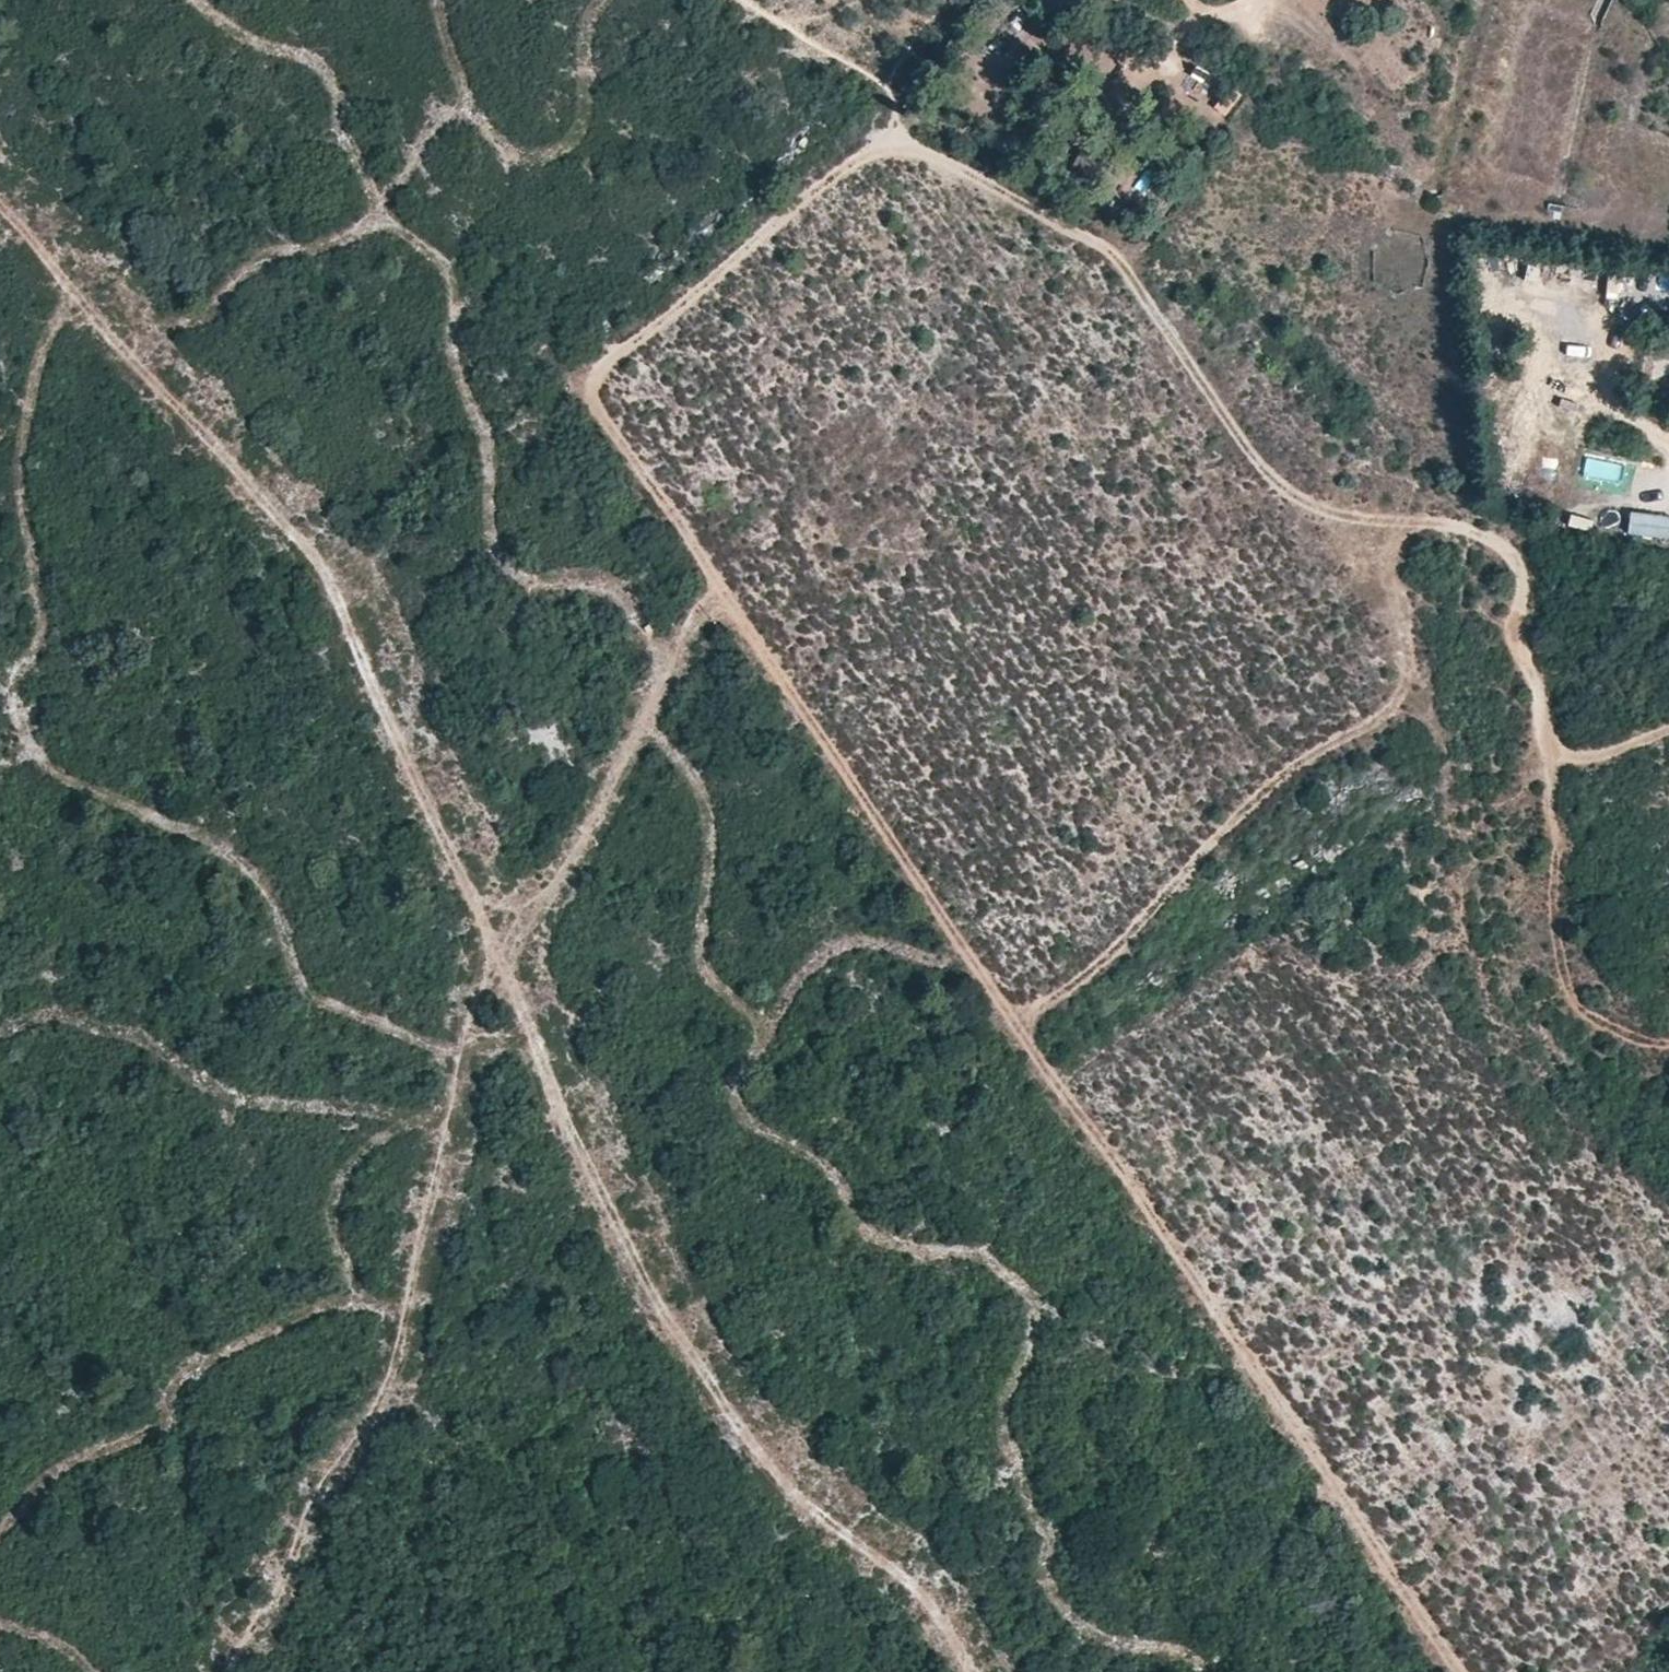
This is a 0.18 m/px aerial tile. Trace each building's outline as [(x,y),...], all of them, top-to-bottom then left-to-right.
[(1621,481),(1623,465),(1587,460),(1585,477),(1621,481)] [(1668,538),(1668,514),(1629,513),(1629,537),(1668,538)] [(1572,515),(1568,528),(1591,534),(1594,522),(1572,515)]
